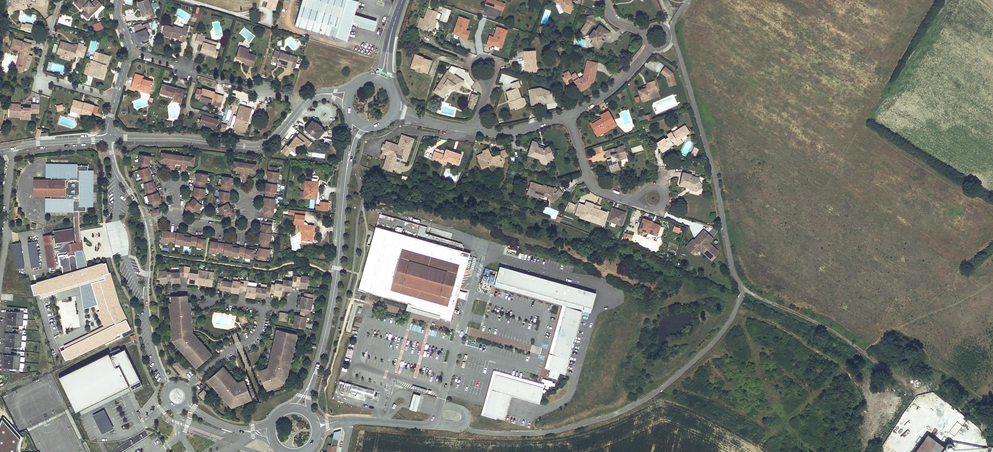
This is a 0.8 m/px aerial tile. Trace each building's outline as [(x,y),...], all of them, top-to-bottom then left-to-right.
[(31,0),(11,0),(12,5),(16,4),(16,7),(21,6),(21,8),(24,8),(27,7),(26,4),(31,3),(31,0)] [(88,0),(78,0),(76,2),(83,8),(84,7),(86,10),(85,11),(88,14),(86,17),(89,20),(103,5),(98,0),(96,0),(92,4),(88,0)] [(159,7),(158,3),(151,5),(150,0),(146,0),(139,2),(141,9),(142,8),(143,10),(141,11),(143,17),(147,16),(148,20),(155,17),(153,9),(159,7)] [(296,26),(347,41),(352,22),(354,15),(358,1),(354,0),(303,0),(296,26)] [(572,0),(554,0),(554,1),(560,3),(565,10),(568,11),(569,8),(573,10),(574,5),(574,4),(571,2),(571,0),(572,1),(572,0)] [(505,4),(495,1),(493,7),(503,10),(505,4)] [(267,8),(275,10),(277,4),(268,2),(267,8)] [(447,23),(451,10),(443,7),(439,21),(447,23)] [(435,20),(438,12),(428,9),(424,20),(420,18),(417,27),(421,28),(423,24),(428,27),(432,28),(435,20)] [(377,22),(354,15),(352,22),(359,24),(359,26),(374,31),(377,22)] [(459,16),(453,34),(467,39),(469,32),(466,31),(470,20),(459,16)] [(593,17),(586,19),(587,21),(580,32),(585,35),(591,26),(595,25),(593,17)] [(32,31),(33,26),(34,24),(26,23),(26,24),(22,23),(21,29),(32,31)] [(142,24),(135,27),(137,33),(135,33),(139,42),(141,41),(142,45),(148,43),(147,39),(149,39),(146,29),(149,28),(147,24),(142,26),(142,24)] [(609,36),(611,32),(601,24),(597,30),(595,29),(590,36),(594,40),(595,45),(603,44),(602,39),(602,37),(604,34),(604,33),(609,36)] [(173,27),(165,25),(161,35),(170,38),(171,37),(173,37),(180,39),(179,41),(182,42),(184,43),(188,30),(174,26),(173,27)] [(541,26),(540,29),(542,33),(547,35),(549,31),(545,30),(543,27),(541,26)] [(490,36),(488,44),(501,49),(507,31),(497,27),(494,37),(490,36)] [(206,37),(198,35),(195,42),(203,45),(200,52),(205,54),(206,53),(209,53),(208,55),(212,56),(213,56),(213,57),(217,58),(219,52),(215,51),(217,46),(209,44),(210,41),(205,40),(206,37)] [(24,42),(14,39),(12,48),(22,51),(24,52),(23,54),(21,53),(17,65),(25,68),(28,69),(31,61),(32,56),(29,55),(29,56),(27,55),(28,53),(29,54),(32,44),(24,42)] [(75,55),(76,52),(77,49),(85,52),(87,47),(84,46),(84,44),(79,43),(79,45),(74,44),(74,45),(74,47),(71,46),(70,46),(69,45),(70,44),(61,41),(59,46),(57,53),(61,54),(61,55),(61,57),(70,60),(71,57),(75,55)] [(246,48),(239,46),(236,58),(242,60),(246,61),(245,63),(245,64),(248,65),(253,66),(257,55),(249,53),(250,51),(245,50),(246,48)] [(279,64),(291,67),(294,56),(275,50),(271,61),(274,62),(278,63),(278,62),(279,63),(279,64)] [(525,64),(525,72),(534,71),(534,66),(536,65),(536,50),(525,51),(525,57),(525,61),(526,61),(526,64),(525,64)] [(91,64),(88,74),(93,76),(94,74),(103,76),(105,68),(104,67),(105,65),(106,66),(106,64),(108,65),(110,60),(111,56),(100,53),(97,62),(96,65),(93,64),(91,64)] [(422,57),(415,55),(410,68),(415,70),(422,73),(426,74),(431,62),(421,59),(422,57)] [(594,82),(599,63),(588,60),(584,76),(580,78),(577,72),(572,74),(569,70),(565,73),(566,75),(564,76),(568,83),(575,79),(581,89),(586,86),(593,82),(594,82)] [(93,76),(104,79),(108,65),(106,64),(106,66),(105,65),(104,67),(105,68),(103,76),(94,74),(93,76)] [(667,67),(663,72),(669,77),(671,86),(678,84),(675,73),(667,67)] [(448,71),(436,89),(445,94),(450,87),(453,89),(454,87),(459,90),(462,85),(464,81),(448,71)] [(141,75),(136,74),(131,88),(140,90),(141,88),(150,91),(153,82),(144,79),(144,77),(144,76),(141,75)] [(518,88),(521,87),(519,81),(511,84),(513,89),(507,92),(510,100),(511,103),(509,104),(511,109),(516,108),(516,110),(521,108),(525,106),(521,98),(518,88)] [(645,88),(639,90),(643,103),(649,101),(647,96),(649,96),(649,94),(654,93),(654,92),(660,90),(657,81),(651,82),(647,83),(648,86),(649,87),(645,88)] [(586,86),(581,89),(582,91),(594,83),(593,82),(586,86)] [(159,93),(173,97),(174,95),(179,97),(182,98),(185,90),(178,88),(170,86),(169,87),(167,86),(167,85),(162,83),(159,93)] [(211,91),(208,91),(208,92),(206,91),(206,90),(201,88),(201,90),(198,98),(211,102),(210,104),(215,106),(215,107),(221,108),(223,102),(217,100),(219,96),(214,94),(214,92),(211,91)] [(445,94),(436,89),(434,92),(443,97),(445,94)] [(530,91),(532,104),(537,104),(538,105),(546,104),(545,103),(553,102),(551,93),(541,89),(530,91)] [(472,111),(477,95),(472,94),(467,109),(472,111)] [(81,113),(90,116),(94,105),(89,104),(84,102),(84,103),(83,104),(72,101),(69,110),(80,114),(81,113)] [(20,104),(9,103),(8,113),(20,114),(20,117),(20,119),(30,119),(30,113),(39,113),(39,104),(35,104),(31,104),(31,108),(23,107),(23,108),(20,108),(20,105),(20,104)] [(240,106),(234,126),(245,130),(247,123),(245,123),(247,119),(248,119),(251,110),(246,108),(240,106)] [(609,125),(617,121),(611,111),(606,113),(601,116),(603,118),(603,119),(592,125),(595,130),(597,129),(600,134),(610,129),(609,125)] [(210,114),(202,112),(201,115),(202,116),(201,118),(200,124),(215,128),(217,120),(212,119),(209,118),(210,114)] [(311,121),(304,130),(317,141),(325,132),(321,129),(315,124),(311,121)] [(600,134),(597,129),(595,130),(598,137),(619,126),(617,121),(609,125),(610,129),(600,134)] [(667,138),(659,143),(664,152),(669,149),(673,147),(672,145),(675,143),(678,144),(680,140),(683,138),(686,136),(686,133),(689,134),(692,132),(688,125),(675,133),(674,131),(669,134),(671,137),(668,139),(667,138)] [(286,145),(280,152),(287,157),(292,150),(296,154),(302,148),(305,150),(311,142),(300,133),(289,147),(286,145)] [(384,169),(392,172),(397,158),(395,158),(397,153),(408,157),(414,139),(407,137),(402,135),(399,145),(398,148),(394,146),(395,144),(387,141),(386,145),(384,151),(383,153),(388,155),(384,169)] [(538,143),(533,142),(532,145),(529,156),(540,159),(549,162),(552,152),(550,147),(547,148),(545,150),(538,148),(539,146),(538,143)] [(632,153),(644,151),(642,145),(631,148),(632,153)] [(610,165),(612,171),(621,168),(619,163),(618,160),(629,156),(625,146),(619,148),(620,149),(615,150),(615,149),(606,152),(608,158),(610,158),(611,160),(609,160),(610,165)] [(602,147),(592,150),(594,156),(604,153),(602,147)] [(444,155),(435,152),(432,161),(446,165),(447,161),(451,162),(459,165),(462,155),(455,152),(446,149),(444,155)] [(505,158),(510,156),(508,149),(500,153),(501,154),(496,156),(495,157),(491,155),(488,149),(486,150),(483,152),(484,153),(478,156),(480,160),(479,160),(483,168),(493,163),(503,166),(506,160),(505,158)] [(193,166),(194,158),(162,153),(160,161),(168,162),(167,169),(174,170),(175,163),(182,164),(181,171),(185,171),(186,165),(193,166)] [(397,158),(406,162),(408,157),(397,153),(395,158),(397,158)] [(154,188),(151,181),(149,174),(147,167),(147,164),(148,164),(149,157),(139,155),(138,163),(141,163),(140,169),(138,170),(140,177),(141,177),(143,183),(142,184),(145,191),(146,191),(147,195),(146,195),(147,200),(148,203),(151,202),(152,205),(159,203),(156,192),(155,192),(153,188),(154,188)] [(255,173),(256,165),(235,162),(233,170),(241,171),(240,177),(247,178),(248,172),(255,173)] [(91,207),(91,171),(87,171),(87,166),(78,166),(78,168),(69,168),(69,165),(45,165),(44,178),(50,178),(50,181),(46,181),(46,196),(50,196),(50,199),(44,199),(44,211),(68,212),(68,210),(72,210),(78,210),(78,212),(84,212),(84,208),(91,208),(91,207)] [(272,214),(275,199),(273,199),(274,192),(276,192),(277,185),(275,184),(276,180),(278,180),(279,172),(276,172),(277,168),(269,167),(267,179),(268,179),(268,183),(266,183),(265,191),(266,191),(265,198),(264,198),(263,205),(264,205),(263,213),(264,213),(263,216),(271,218),(272,214)] [(696,175),(686,173),(684,182),(682,185),(691,188),(691,186),(694,186),(693,188),(692,191),(698,192),(699,189),(704,187),(702,182),(703,180),(695,178),(696,175)] [(203,189),(204,183),(206,183),(207,175),(197,174),(195,181),(196,181),(195,188),(194,188),(193,196),(194,196),(194,199),(186,207),(192,212),(194,210),(196,211),(201,206),(199,204),(201,197),(204,197),(205,190),(203,189)] [(228,200),(229,193),(228,193),(229,186),(230,186),(231,178),(222,177),(221,185),(220,191),(218,199),(220,199),(219,207),(217,208),(220,214),(223,213),(224,217),(231,213),(227,203),(227,200),(228,200)] [(46,196),(46,181),(34,180),(33,196),(46,196)] [(318,182),(305,181),(304,191),(300,191),(300,197),(316,198),(318,182)] [(532,182),(527,194),(536,198),(537,195),(540,197),(545,198),(545,197),(547,193),(550,194),(551,196),(549,198),(553,203),(564,195),(561,192),(559,190),(558,191),(557,192),(554,188),(545,185),(544,186),(532,182)] [(315,210),(328,211),(328,202),(320,201),(320,206),(316,205),(315,210)] [(581,217),(581,219),(605,226),(605,225),(609,213),(601,210),(602,207),(595,204),(592,203),(588,202),(586,201),(585,206),(580,204),(576,216),(581,217)] [(623,226),(628,213),(624,212),(619,210),(619,211),(618,211),(618,210),(614,208),(609,221),(623,226)] [(305,214),(295,213),(294,224),(300,224),(299,230),(303,230),(302,239),(312,241),(313,235),(312,235),(313,225),(304,224),(305,214)] [(645,219),(641,230),(659,236),(662,226),(654,224),(655,222),(650,220),(645,219)] [(270,241),(271,233),(270,233),(271,226),(271,222),(263,221),(262,224),(259,239),(260,239),(259,243),(261,243),(260,247),(259,247),(257,259),(265,260),(265,256),(268,257),(269,249),(268,249),(269,244),(268,244),(268,241),(270,241)] [(377,228),(359,291),(409,305),(408,310),(451,321),(469,253),(377,228)] [(56,253),(81,250),(80,242),(79,242),(74,243),(73,243),(73,240),(72,229),(53,232),(53,235),(54,236),(51,237),(51,235),(43,236),(47,267),(56,266),(55,265),(56,253)] [(708,232),(706,230),(697,240),(699,242),(701,240),(701,238),(708,232)] [(204,249),(205,240),(197,239),(190,238),(191,238),(183,236),(184,235),(176,234),(176,235),(169,234),(169,233),(161,232),(160,243),(168,244),(168,242),(174,243),(174,245),(189,247),(196,248),(204,249)] [(695,239),(691,244),(693,246),(692,248),(696,252),(704,252),(714,261),(720,254),(720,250),(712,242),(710,241),(713,237),(708,232),(701,238),(701,240),(699,242),(697,240),(695,239)] [(252,259),(253,250),(245,249),(239,248),(231,247),(232,245),(224,244),(224,245),(217,244),(217,243),(209,242),(208,253),(216,254),(216,252),(223,253),(222,255),(237,257),(244,258),(252,259)] [(688,247),(694,254),(696,252),(692,248),(693,246),(691,244),(688,247)] [(76,252),(78,271),(88,268),(83,251),(76,252)] [(105,326),(60,348),(68,362),(130,330),(106,262),(88,268),(78,271),(31,285),(36,299),(80,286),(92,282),(99,305),(105,326)] [(597,293),(499,266),(493,288),(562,306),(561,309),(549,352),(548,355),(554,356),(553,359),(562,362),(563,359),(568,360),(582,312),(583,313),(589,315),(591,315),(597,293)] [(179,282),(179,275),(183,275),(187,276),(186,282),(195,284),(203,285),(203,283),(211,284),(212,275),(208,274),(208,272),(197,270),(197,274),(188,273),(189,268),(183,267),(178,267),(178,273),(169,273),(169,272),(165,272),(165,271),(158,271),(159,283),(166,282),(166,280),(170,280),(170,283),(179,282)] [(255,287),(255,288),(246,287),(247,281),(243,281),(242,284),(239,283),(239,282),(231,280),(231,282),(221,281),(221,279),(217,278),(216,287),(220,288),(220,289),(230,290),(230,292),(237,293),(237,291),(241,291),(241,290),(242,290),(242,289),(246,289),(245,296),(254,297),(254,295),(264,297),(264,295),(268,296),(269,292),(273,292),(272,294),(280,295),(281,289),(290,290),(291,284),(299,285),(298,286),(306,288),(307,276),(300,275),(300,277),(292,276),(291,281),(282,280),(282,284),(274,283),(274,285),(270,284),(270,287),(265,287),(265,289),(255,287)] [(92,282),(80,286),(84,309),(99,305),(92,282)] [(310,309),(312,298),(311,298),(312,294),(304,292),(303,296),(301,296),(298,307),(300,308),(301,308),(301,311),(300,312),(300,316),(299,315),(294,315),(292,326),(303,328),(305,317),(307,317),(309,309),(310,309)] [(191,333),(190,326),(190,324),(189,324),(189,321),(190,321),(189,315),(188,315),(188,312),(189,312),(189,306),(187,306),(187,303),(186,303),(185,296),(171,297),(171,304),(171,307),(170,307),(170,314),(171,313),(171,316),(170,316),(171,323),(172,322),(172,325),(171,325),(171,331),(172,331),(173,338),(172,338),(172,341),(176,345),(178,347),(185,355),(186,354),(188,356),(187,357),(194,365),(196,363),(197,365),(208,356),(206,354),(208,352),(201,344),(200,345),(198,343),(199,343),(195,338),(194,339),(192,337),(193,336),(191,333)] [(12,306),(5,305),(4,316),(21,318),(22,311),(12,310),(12,306)] [(285,321),(286,314),(279,313),(278,320),(285,321)] [(246,321),(243,314),(238,317),(240,322),(241,322),(242,323),(246,321)] [(4,327),(11,328),(11,324),(21,324),(21,318),(4,316),(4,327)] [(11,328),(4,327),(3,338),(20,339),(20,333),(10,332),(11,328)] [(288,364),(289,358),(288,358),(289,355),(290,356),(292,346),(291,345),(292,343),(293,343),(294,337),(292,336),(293,333),(279,330),(278,333),(276,332),(273,343),(275,343),(274,345),(273,345),(270,355),(272,355),(271,358),(270,357),(268,364),(270,364),(269,368),(260,371),(261,373),(259,374),(264,387),(267,387),(268,389),(277,385),(277,384),(283,381),(285,373),(286,373),(287,367),(286,366),(287,364),(288,364)] [(2,349),(9,349),(9,345),(19,346),(20,339),(3,338),(2,349)] [(107,352),(57,377),(74,411),(78,410),(127,385),(130,390),(141,384),(139,380),(123,348),(119,350),(112,354),(109,355),(107,352)] [(9,349),(2,349),(1,360),(18,361),(19,354),(9,354),(9,349)] [(0,371),(7,371),(8,367),(18,368),(18,361),(1,360),(0,371)] [(176,361),(171,365),(179,374),(184,370),(176,361)] [(249,396),(244,383),(242,384),(241,382),(234,384),(233,382),(234,381),(230,376),(229,377),(227,375),(228,374),(223,369),(221,371),(220,369),(209,378),(211,380),(209,382),(220,395),(221,394),(223,396),(222,396),(227,402),(228,401),(231,405),(238,402),(238,404),(248,400),(247,397),(249,396)] [(496,420),(497,417),(485,413),(495,375),(543,388),(544,385),(540,384),(494,371),(481,416),(496,420)] [(495,375),(485,413),(497,417),(504,419),(511,396),(539,404),(543,388),(495,375)] [(127,385),(78,410),(80,414),(130,390),(127,385)] [(374,392),(352,386),(350,392),(372,398),(374,392)] [(199,394),(203,399),(208,395),(204,390),(199,394)] [(421,395),(414,393),(412,400),(410,409),(417,411),(419,402),(421,395)] [(945,447),(929,435),(918,448),(916,447),(912,451),(941,451),(945,447)] [(324,451),(336,451),(339,440),(330,439),(329,446),(326,445),(324,451)] [(956,447),(949,443),(947,448),(953,451),(956,447)]
